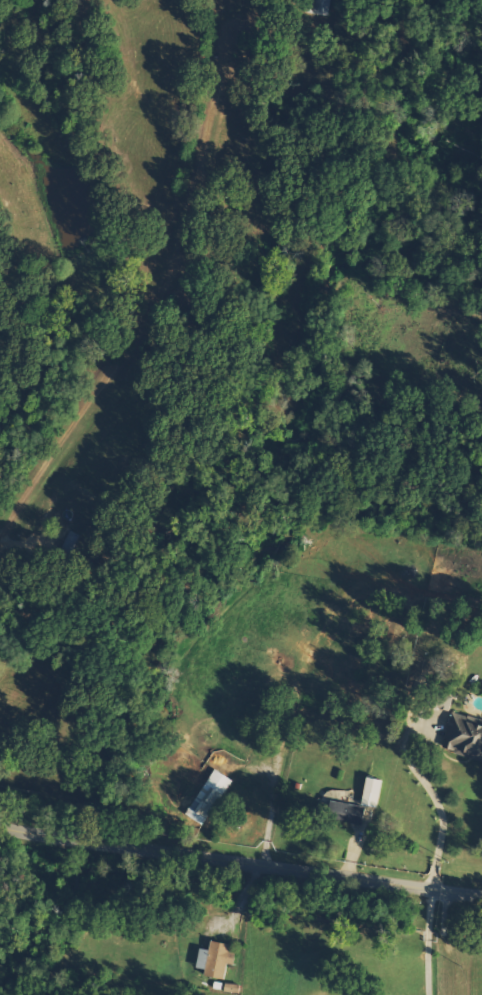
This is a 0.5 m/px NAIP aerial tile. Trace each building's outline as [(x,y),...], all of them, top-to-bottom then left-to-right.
[(481,762),(481,725),(448,715),(439,750),(481,762)] [(232,779),(215,768),(186,815),(203,826),(232,779)] [(365,805),(381,807),(385,779),(370,777),(365,805)] [(367,824),(369,807),(339,803),(337,819),(367,824)] [(200,968),(209,969),(208,976),(228,978),(230,964),(237,965),(239,952),(233,951),(234,943),(214,940),(213,949),(202,948),(200,968)]
